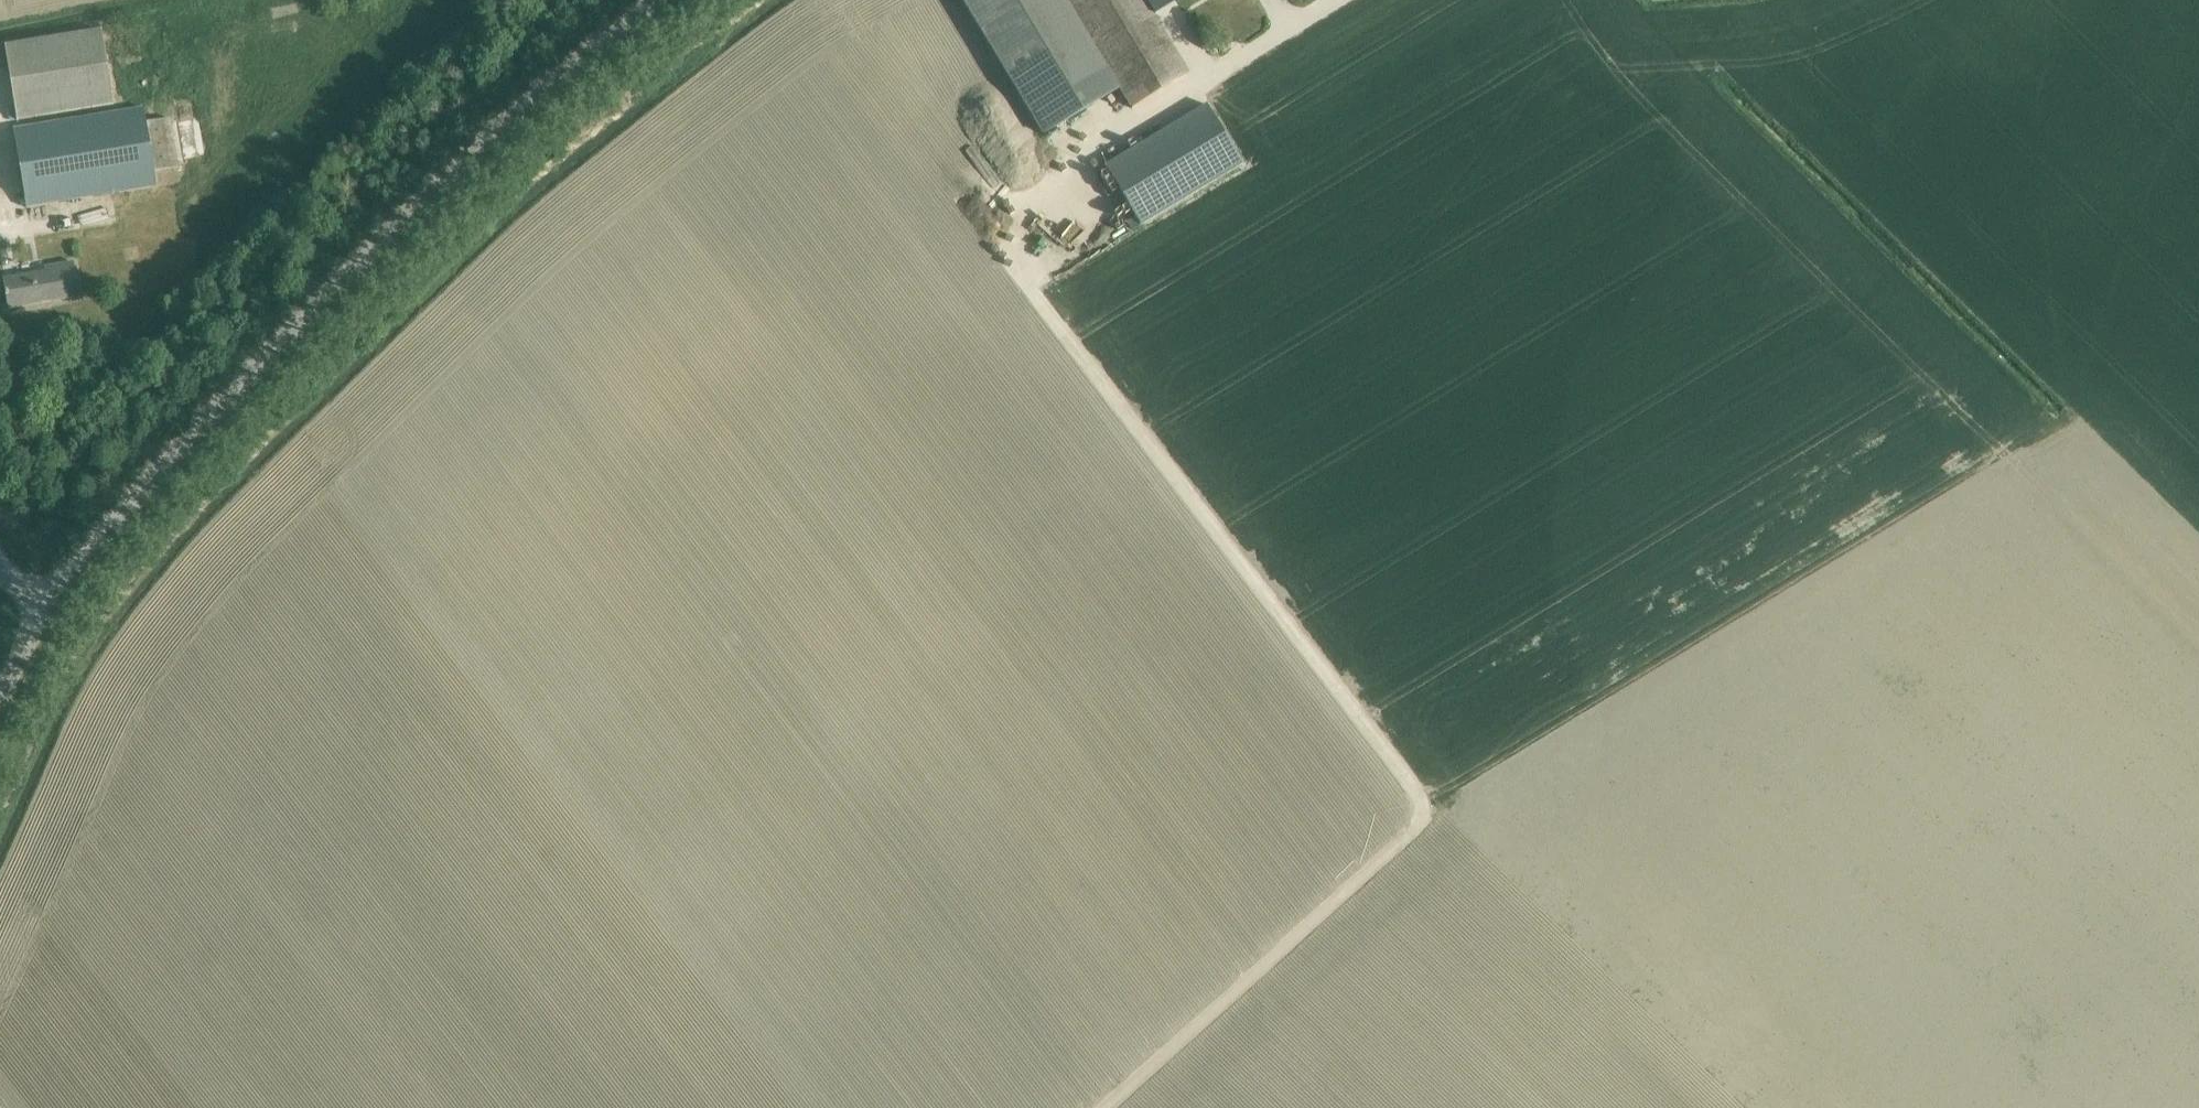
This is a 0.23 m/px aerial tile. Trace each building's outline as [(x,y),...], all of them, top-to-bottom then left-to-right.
[(1143,0),(962,0),(1043,134),(1120,89),(1132,109),(1188,75),(1153,16),(1143,0)] [(1153,16),(1180,0),(1143,0),(1153,16)] [(112,102),(100,28),(5,45),(18,118),(112,102)] [(1205,104),(1104,166),(1134,217),(1139,225),(1139,226),(1241,164),(1205,104)] [(147,122),(145,105),(14,127),(28,208),(158,185),(155,168),(177,164),(169,118),(147,122)] [(1134,217),(1127,221),(1132,229),(1139,225),(1134,217)] [(8,308),(79,296),(73,262),(46,267),(47,272),(3,279),(8,308)] [(6,460),(0,462),(0,474),(0,475),(9,472),(6,460)]
